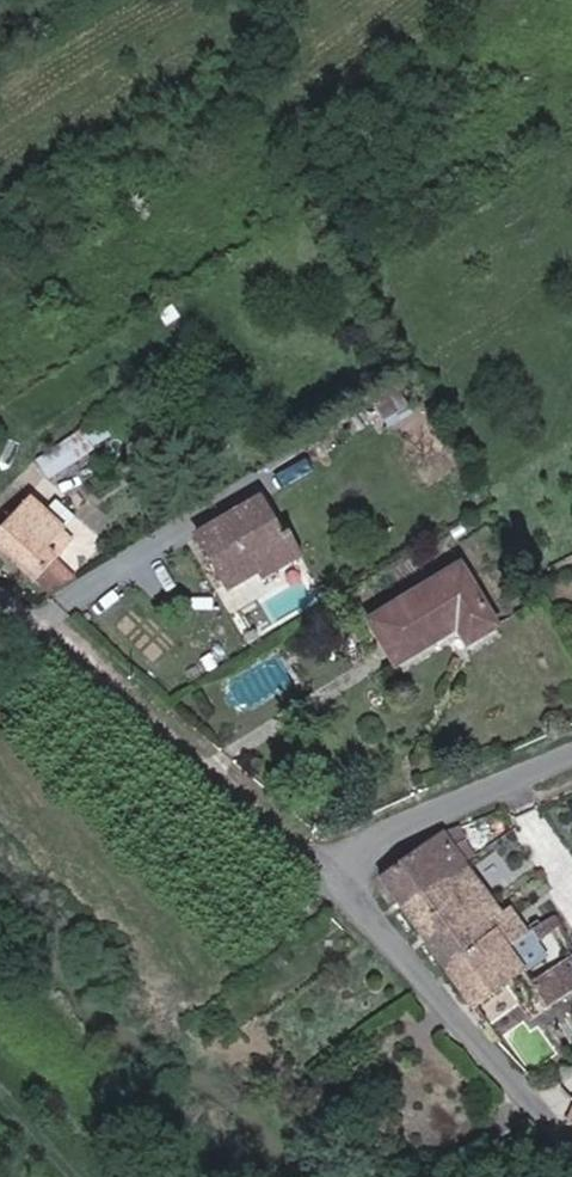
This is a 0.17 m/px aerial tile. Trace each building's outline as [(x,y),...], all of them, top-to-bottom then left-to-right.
[(39,459),(51,476),(96,445),(84,428),(39,459)] [(37,595),(60,576),(49,562),(68,545),(30,500),(0,525),(0,551),(37,595)] [(244,560),(277,542),(255,504),(193,539),(219,584),(248,567),(244,560)] [(285,537),(277,542),(244,560),(248,567),(219,584),(223,591),(252,574),(256,582),(298,559),(285,537)] [(467,666),(505,644),(458,563),(366,616),(398,672),(452,641),(467,666)] [(382,889),(473,1005),(548,956),(539,940),(560,924),(553,913),(528,933),(509,906),(500,911),(443,831),(386,867),(382,889)] [(286,962),(275,969),(282,979),(293,972),(286,962)] [(547,1021),(571,1005),(571,985),(538,1006),(547,1021)] [(571,1020),(571,1005),(547,1021),(554,1032),(571,1020)]
